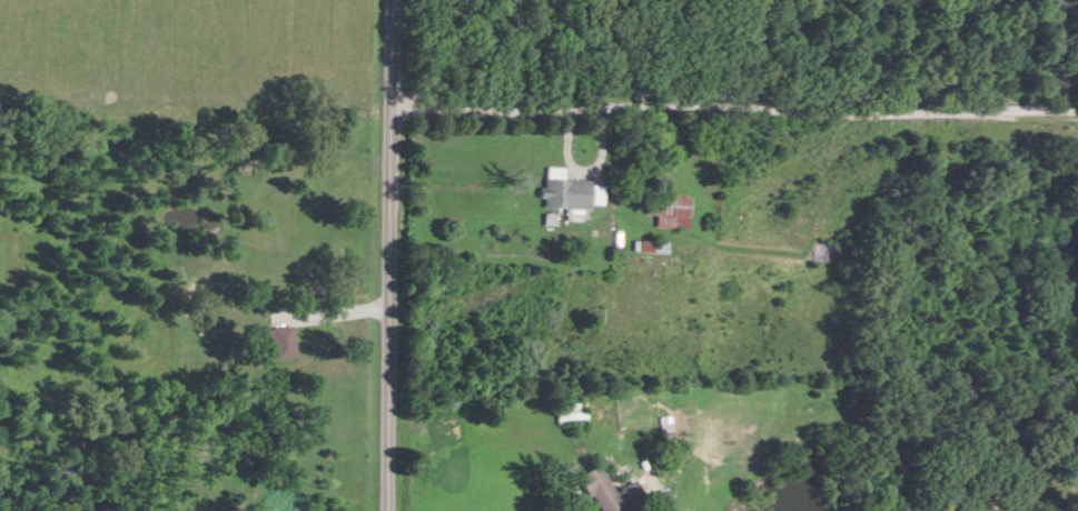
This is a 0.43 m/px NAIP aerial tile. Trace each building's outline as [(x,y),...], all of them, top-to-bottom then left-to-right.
[(586,180),(540,180),(540,209),(586,209),(586,180)] [(641,218),(682,218),(682,196),(641,196),(641,218)] [(291,328),(267,330),(271,360),(295,358),(291,328)] [(565,401),(548,402),(549,425),(580,425),(580,410),(566,410),(565,401)] [(633,496),(625,481),(606,492),(590,464),(569,476),(588,510),(606,510),(633,496)]
